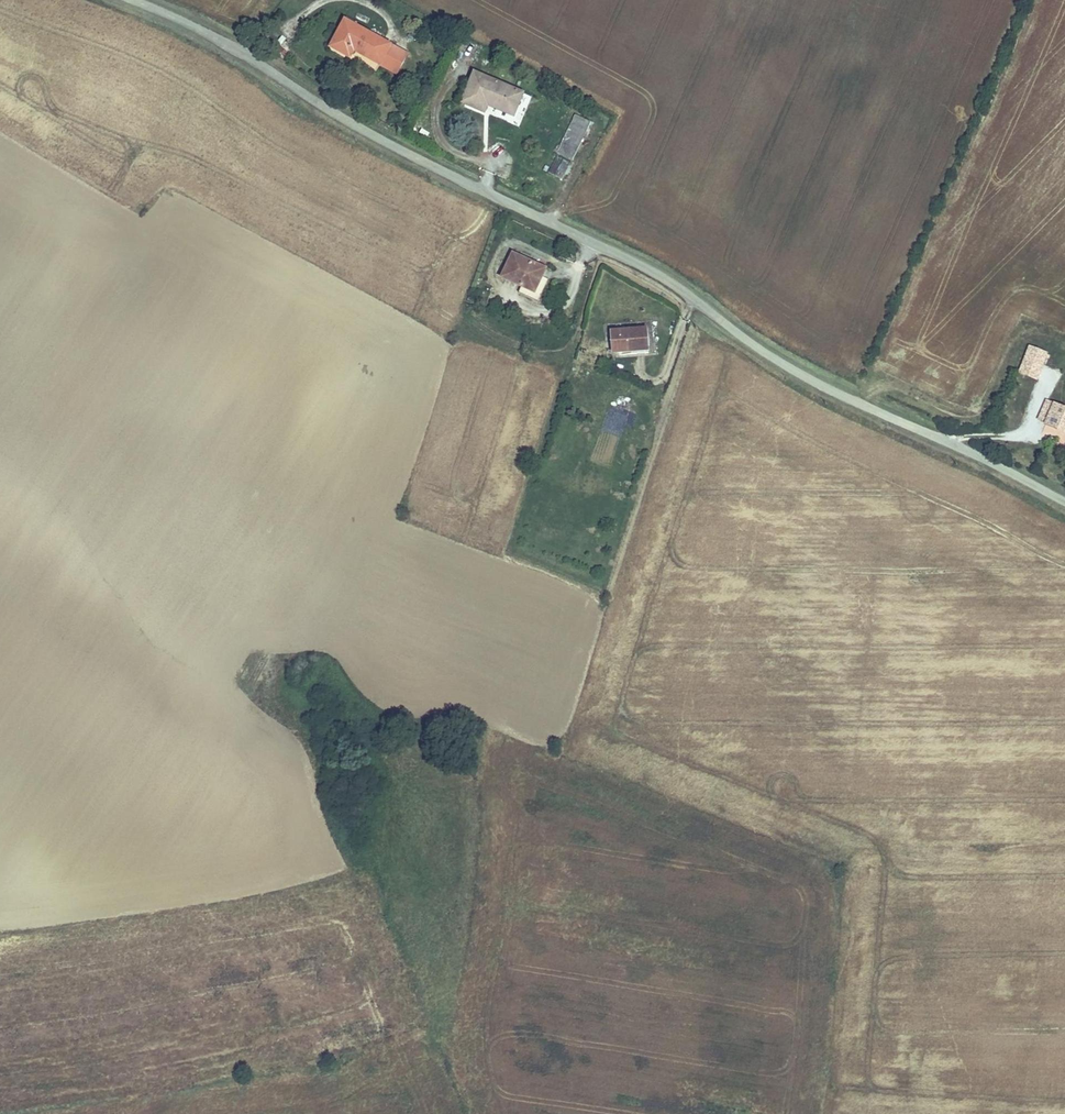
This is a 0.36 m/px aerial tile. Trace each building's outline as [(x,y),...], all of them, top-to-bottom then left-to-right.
[(331,46),(378,70),(390,44),(345,20),(331,46)] [(529,91),(473,70),(462,99),(486,109),(488,103),(520,116),(529,91)] [(539,95),(529,91),(520,116),(529,119),(539,95)] [(590,116),(576,111),(564,141),(560,151),(574,156),(590,116)] [(567,175),(574,158),(560,153),(553,169),(567,175)] [(555,270),(516,254),(507,276),(545,292),(555,270)] [(619,330),(620,351),(652,350),(651,329),(619,330)] [(1048,350),(1033,343),(1021,369),(1037,376),(1048,350)] [(1049,401),(1042,415),(1049,418),(1047,423),(1064,431),(1064,409),(1049,401)] [(607,427),(622,430),(625,409),(611,406),(607,427)]
